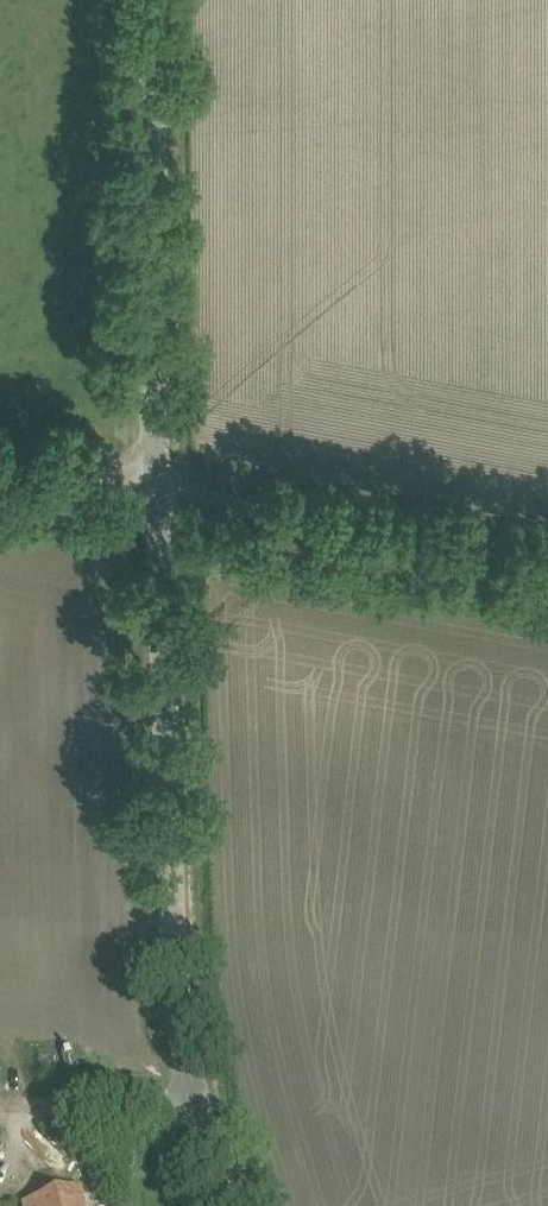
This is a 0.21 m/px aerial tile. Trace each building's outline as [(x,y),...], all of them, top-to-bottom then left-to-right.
[(58,1195),(22,1205),(86,1205),(81,1188),(58,1195)]
